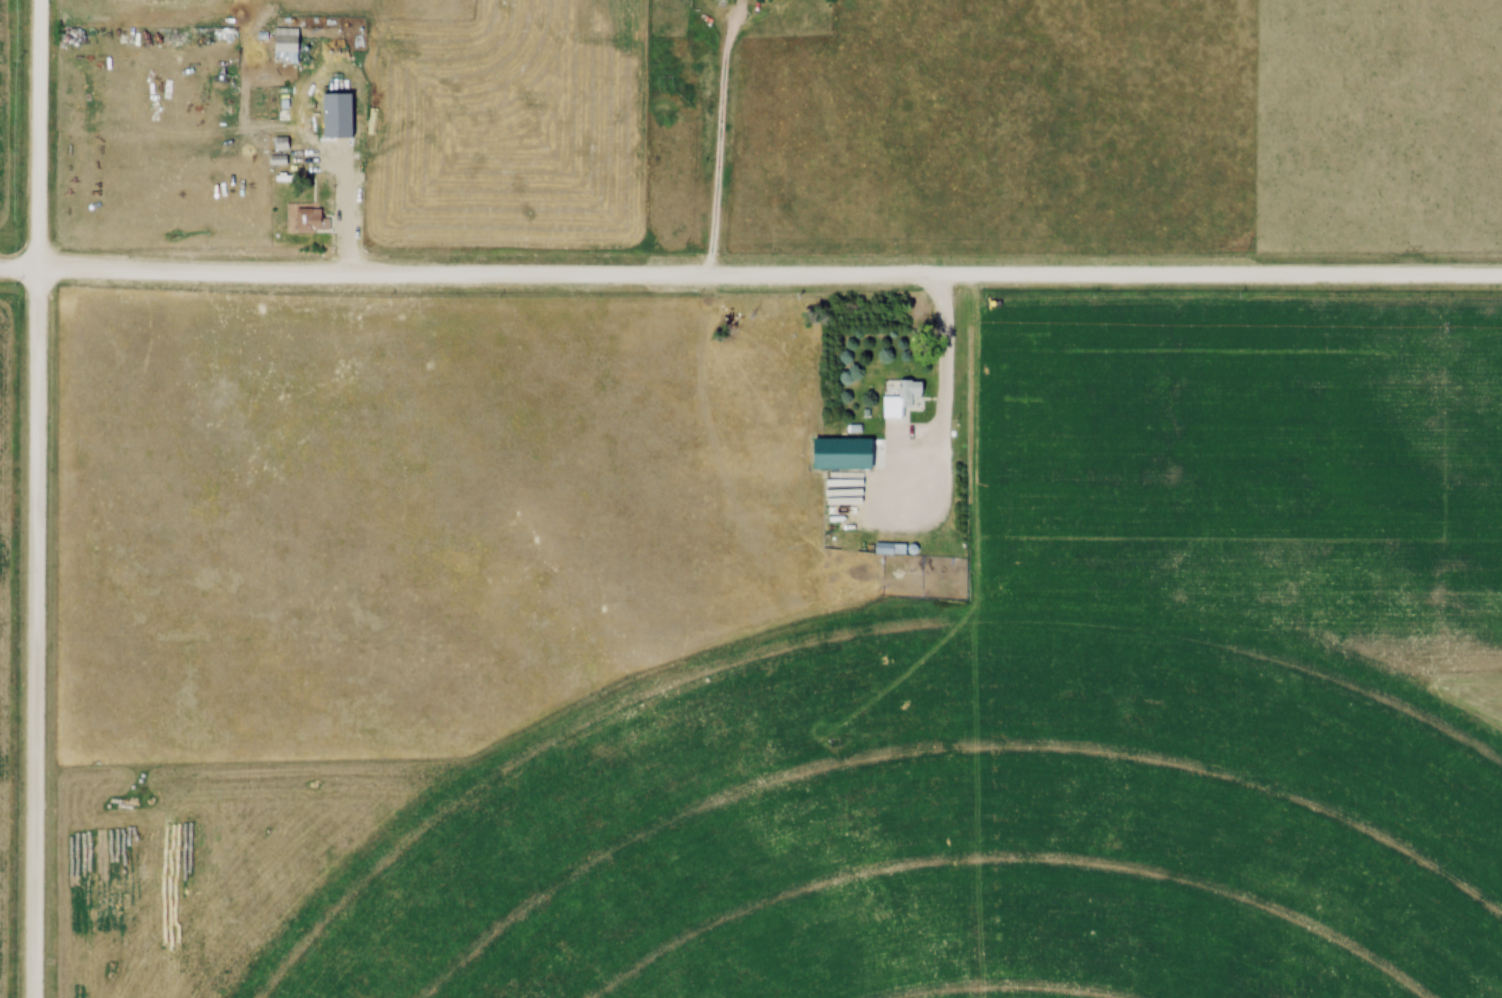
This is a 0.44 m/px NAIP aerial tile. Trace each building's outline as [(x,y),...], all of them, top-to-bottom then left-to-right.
[(298,63),(298,30),(272,30),(272,63),(298,63)] [(290,120),(290,104),(256,104),(256,119),(290,120)] [(292,208),(292,232),(327,232),(327,217),(321,217),(321,208),(292,208)] [(924,411),(924,381),(896,381),(896,396),(882,396),(882,419),(910,419),(910,411),(924,411)] [(873,554),(914,554),(914,543),(873,543),(873,554)]
